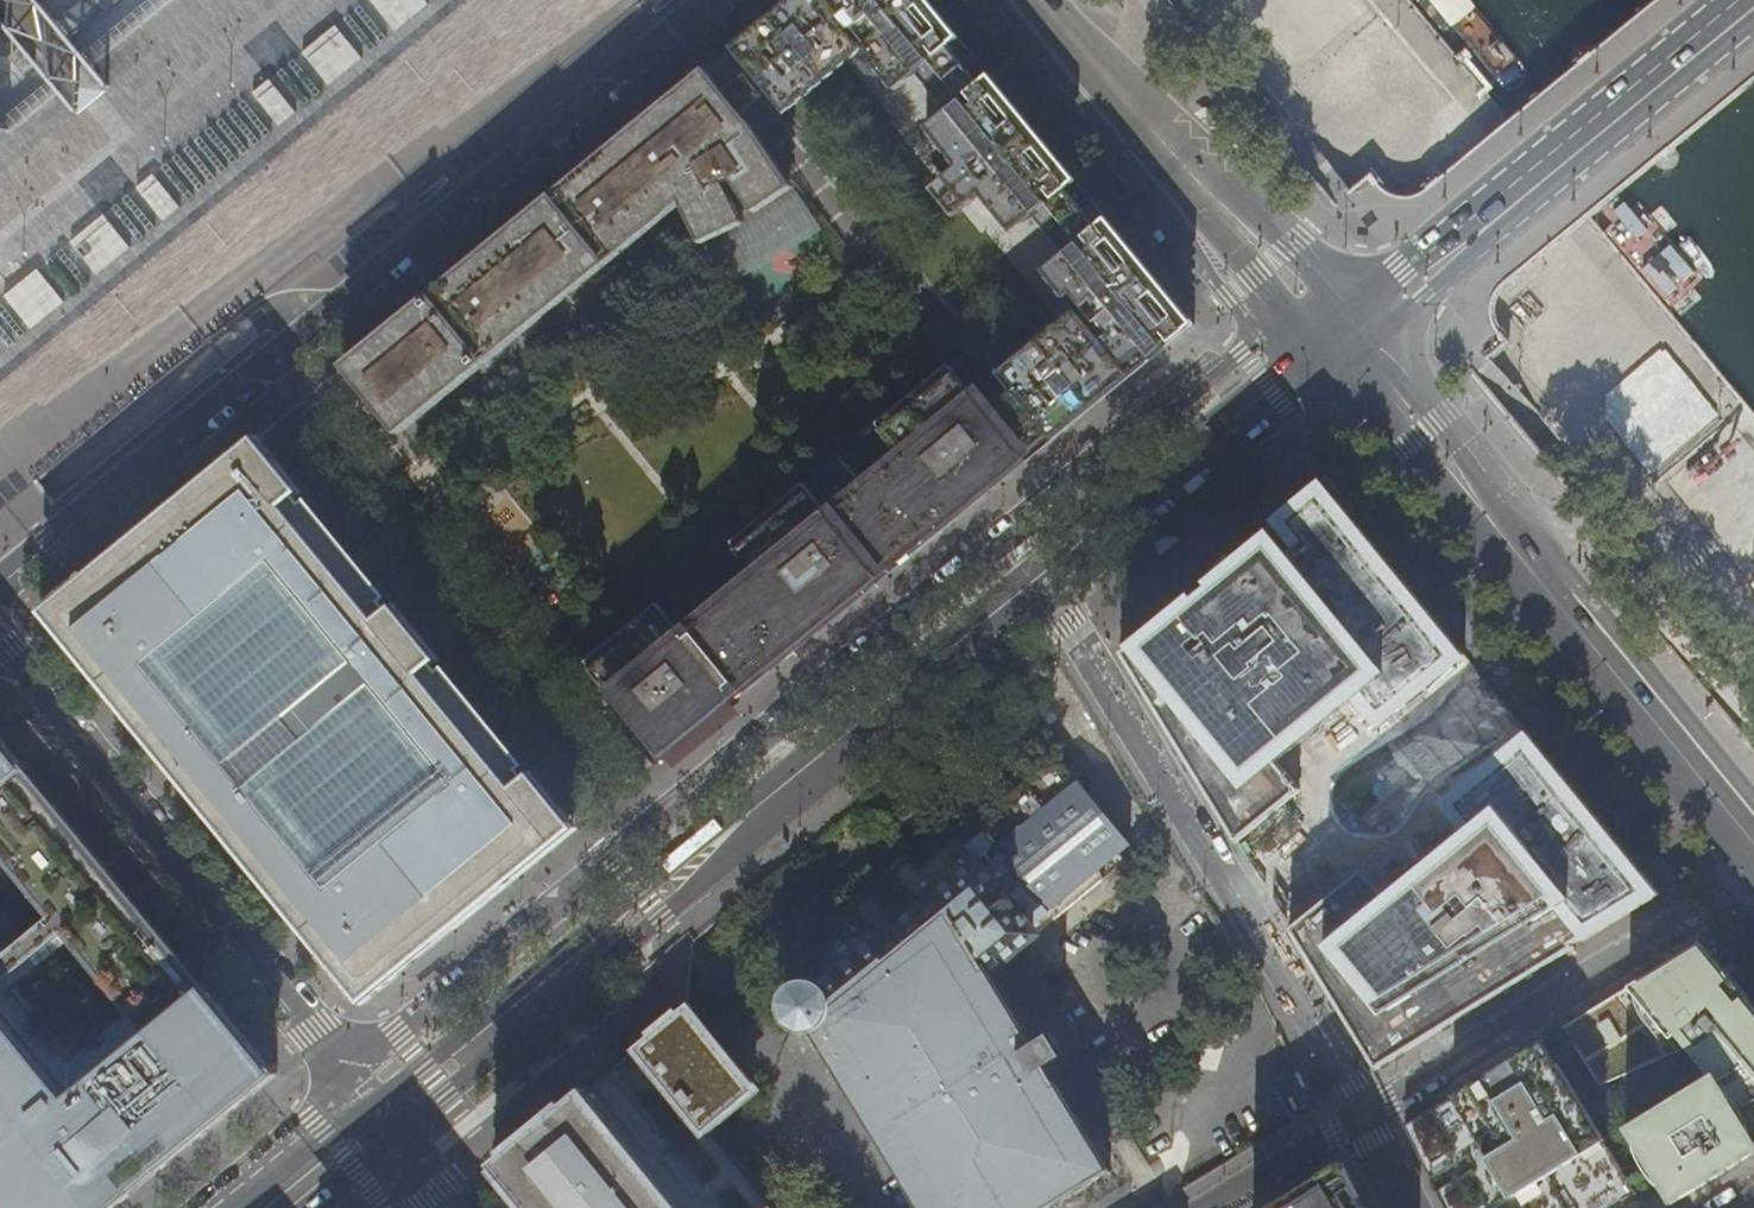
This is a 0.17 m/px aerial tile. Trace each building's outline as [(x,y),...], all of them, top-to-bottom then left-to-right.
[(427,0),(372,0),(396,29),(428,2),(427,0)] [(1004,379),(996,386),(988,392),(982,384),(619,684),(655,729),(675,753),(699,733),(724,712),(751,690),(798,651),(849,609),(895,571),(945,530),(1001,484),(1046,447),(1083,417),(1133,376),(1179,338),(1195,325),(1179,306),(1135,252),(1086,191),(1043,139),(998,84),(952,28),(929,0),(794,0),(754,32),(734,49),(756,77),(787,115),(864,50),(897,90),(918,74),(948,110),(927,127),(957,164),(942,178),(966,208),(982,194),(1015,234),(1033,218),(1064,254),(1045,271),(1080,312),(1002,375),(1004,379)] [(362,56),(335,23),(302,50),(329,83),(362,56)] [(728,95),(708,70),(706,72),(684,90),(639,127),(586,171),(546,203),(486,252),(421,306),(370,348),(345,368),(358,384),(401,437),(683,207),(704,247),(746,228),(728,189),(735,185),(758,217),(797,191),(766,143),(761,136),(728,95)] [(296,111),(269,78),(253,92),(280,125),(296,111)] [(180,206),(153,173),(137,186),(164,220),(180,206)] [(746,228),(704,247),(724,290),(765,270),(783,262),(824,235),(797,191),(758,217),(735,185),(728,189),(746,228)] [(131,247),(104,214),(71,241),(98,274),(131,247)] [(64,301),(37,268),(4,295),(31,328),(64,301)] [(45,607),(32,618),(52,643),(97,697),(148,759),(220,846),(282,922),(335,987),(352,1007),(360,1000),(390,975),(434,939),(473,907),(527,862),(566,830),(548,808),(521,775),(517,778),(511,771),(515,768),(497,746),(435,670),(431,673),(425,667),(429,663),(384,608),(379,611),(374,605),(378,601),(373,595),(314,523),(298,504),(294,507),(288,501),(293,497),(263,461),(247,442),(207,475),(145,526),(45,607)] [(1141,636),(1122,652),(1126,658),(1147,692),(1183,753),(1237,844),(1302,791),(1275,758),(1310,729),(1317,724),(1353,694),(1380,727),(1459,663),(1467,657),(1440,623),(1415,592),(1375,543),(1357,520),(1340,500),(1336,503),(1326,492),(1303,512),(1226,575),(1197,598),(1193,594),(1141,636)] [(724,569),(792,507),(779,494),(712,555),(724,569)] [(1317,724),(1310,729),(1313,732),(1313,735),(1315,738),(1318,740),(1320,741),(1322,740),(1326,737),(1327,736),(1328,731),(1326,728),(1323,726),(1319,726),(1317,724)] [(1354,1036),(1375,1070),(1396,1057),(1414,1046),(1485,1003),(1577,947),(1638,909),(1660,896),(1641,872),(1587,805),(1556,766),(1531,736),(1524,743),(1442,807),(1467,839),(1432,867),(1424,873),(1389,901),(1363,869),(1310,912),(1289,929),(1293,935),(1354,1036)] [(130,1189),(178,1150),(238,1101),(266,1078),(256,1066),(191,987),(115,893),(61,827),(14,770),(0,753),(0,1207),(108,1207),(130,1189)] [(1055,755),(1047,761),(1024,780),(918,866),(909,855),(825,923),(808,937),(811,955),(793,960),(799,983),(794,986),(788,991),(786,994),(783,1001),(782,1008),(785,1017),(788,1021),(796,1029),(803,1032),(810,1032),(816,1030),(923,1207),(1047,1207),(1110,1170),(1101,1155),(1073,1109),(1047,1066),(1063,1057),(1050,1035),(1034,1044),(1027,1033),(1011,1007),(990,971),(982,958),(1011,933),(1016,939),(1130,845),(1115,827),(1064,766),(1055,755)] [(1421,869),(1424,873),(1432,867),(1431,865),(1431,862),(1430,858),(1426,855),(1423,855),(1418,857),(1416,861),(1416,865),(1418,867),(1421,869)] [(1561,1027),(1596,1087),(1689,1048),(1694,1043),(1713,1076),(1622,1130),(1643,1156),(1652,1173),(1666,1205),(1740,1161),(1753,1152),(1753,1011),(1717,966),(1699,944),(1674,959),(1618,992),(1561,1027)] [(708,1132),(756,1093),(688,1009),(679,1016),(660,1032),(641,1048),(616,1068),(548,1124),(496,1167),(530,1207),(770,1207),(708,1132)] [(1402,1123),(1412,1141),(1444,1205),(1446,1207),(1490,1207),(1514,1193),(1521,1203),(1524,1207),(1641,1207),(1540,1039),(1515,1055),(1476,1077),(1443,1097),(1402,1123)] [(1341,1159),(1316,1174),(1262,1207),(1261,1207),(1365,1207),(1341,1159)]
